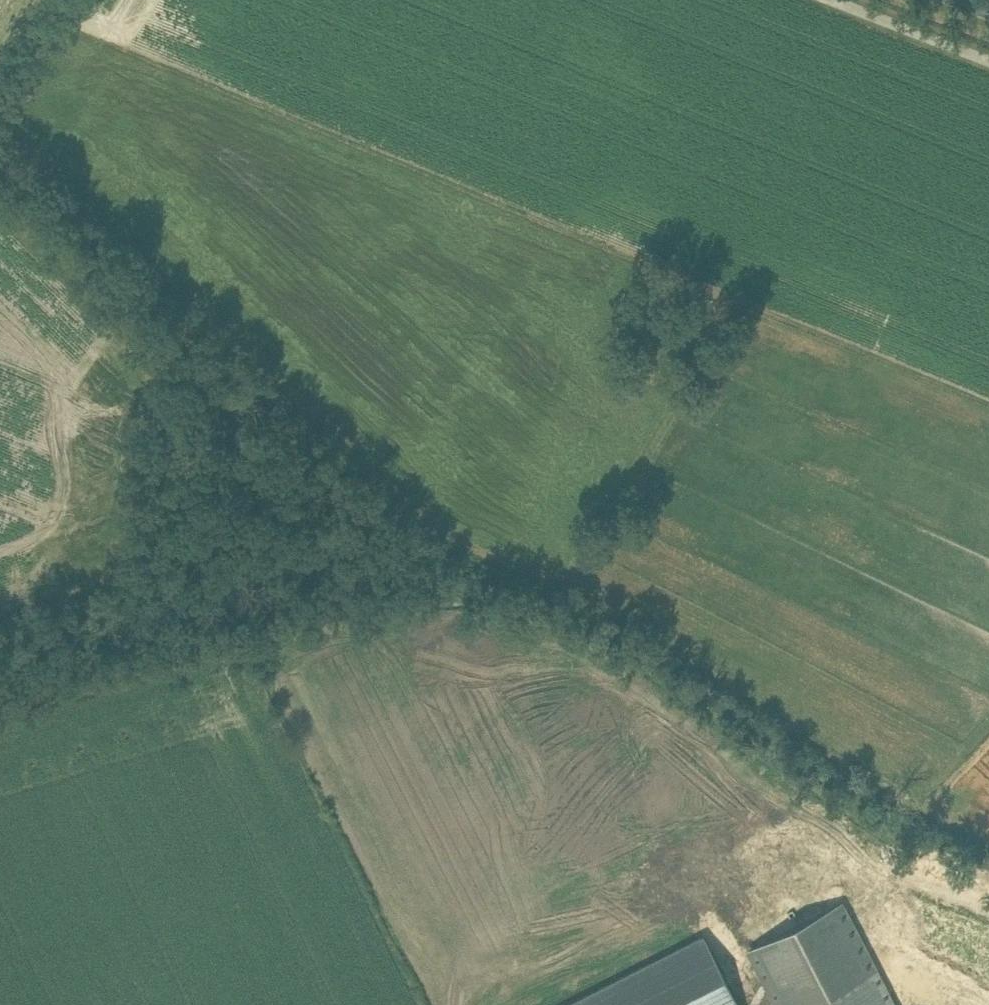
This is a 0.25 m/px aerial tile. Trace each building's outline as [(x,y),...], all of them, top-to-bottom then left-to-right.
[(752,942),(780,1004),(898,1004),(851,898),(752,942)] [(558,1004),(745,1004),(713,935),(558,1004)]
